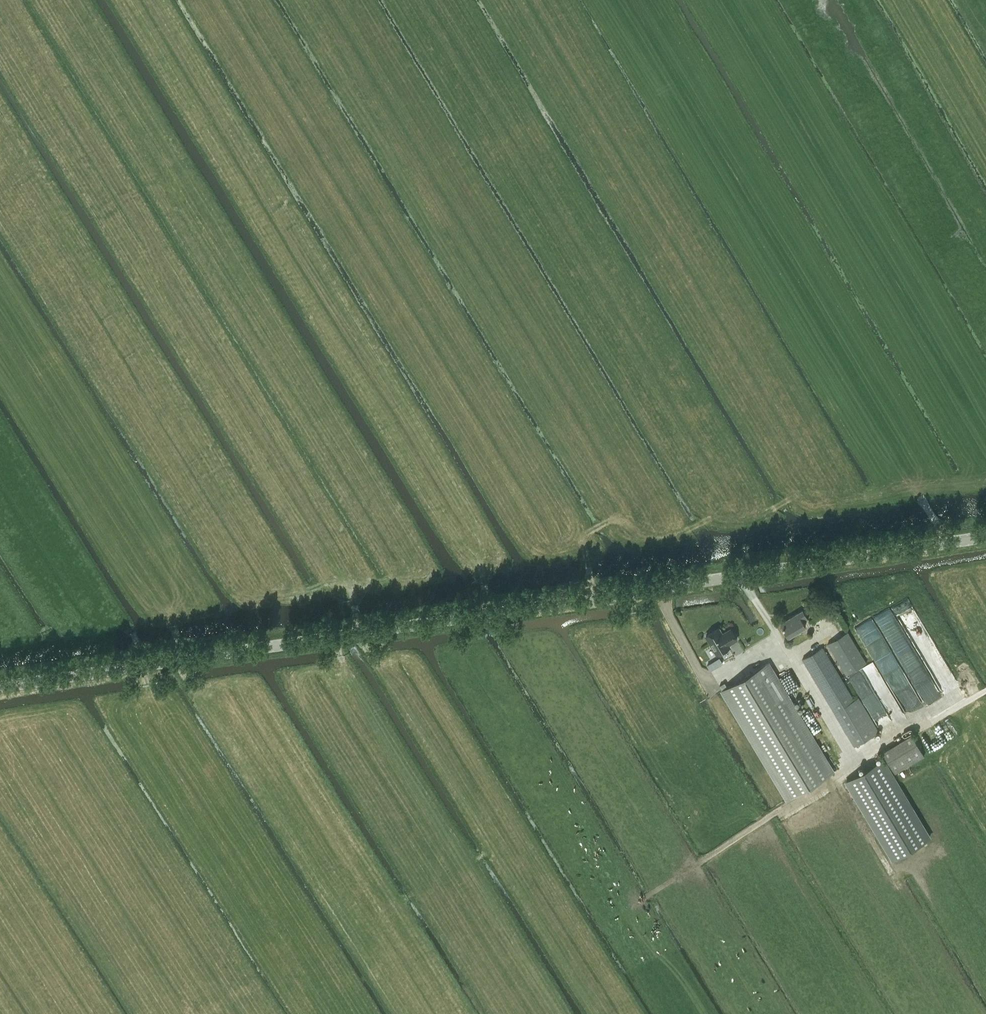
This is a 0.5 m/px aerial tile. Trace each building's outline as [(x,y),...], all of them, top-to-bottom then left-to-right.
[(803,621),(808,618),(803,610),(782,622),(789,635),(806,625),(803,621)] [(731,628),(723,633),(719,628),(706,635),(717,654),(730,646),(729,644),(737,639),(731,628)] [(828,644),(847,675),(847,676),(868,664),(848,632),(828,644)] [(823,647),(803,659),(803,660),(855,745),(879,732),(860,700),(857,702),(847,685),(851,683),(847,676),(847,675),(842,679),(823,647)] [(712,662),(707,665),(710,670),(715,667),(712,662)] [(723,690),(788,799),(833,771),(791,702),(793,701),(769,662),(723,690)] [(929,838),(883,759),(847,781),(893,859),(929,838)]
